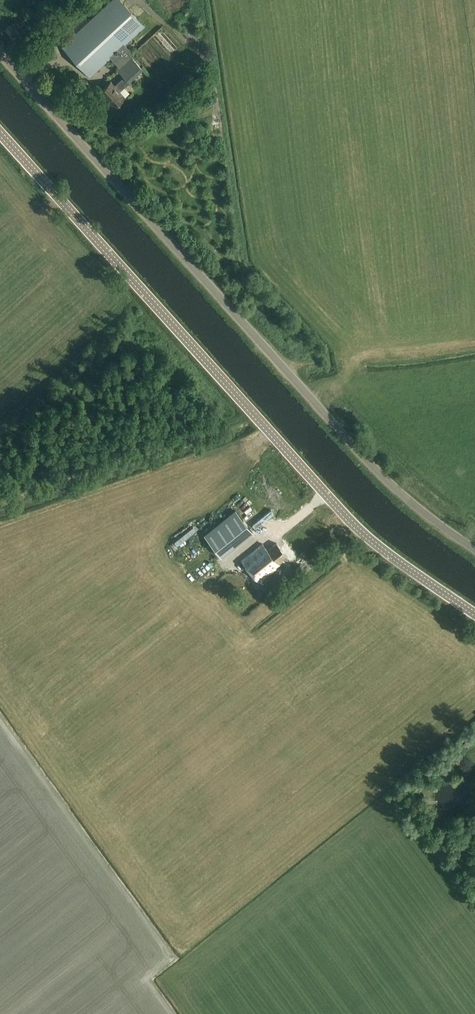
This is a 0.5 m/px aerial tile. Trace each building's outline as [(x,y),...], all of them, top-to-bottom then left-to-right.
[(132,53),(125,45),(144,28),(118,0),(113,0),(63,46),(90,76),(110,58),(117,66),(116,68),(123,76),(115,85),(111,81),(98,93),(113,108),(129,92),(123,86),(144,66),(132,53)] [(54,202),(47,208),(59,221),(65,216),(54,202)] [(253,532),(236,511),(204,535),(220,557),(253,532)] [(283,555),(274,542),(265,549),(261,543),(239,559),(256,581),(282,561),(279,558),(283,555)] [(194,559),(199,555),(194,548),(188,551),(194,559)] [(470,738),(463,743),(466,746),(472,741),(470,738)]
